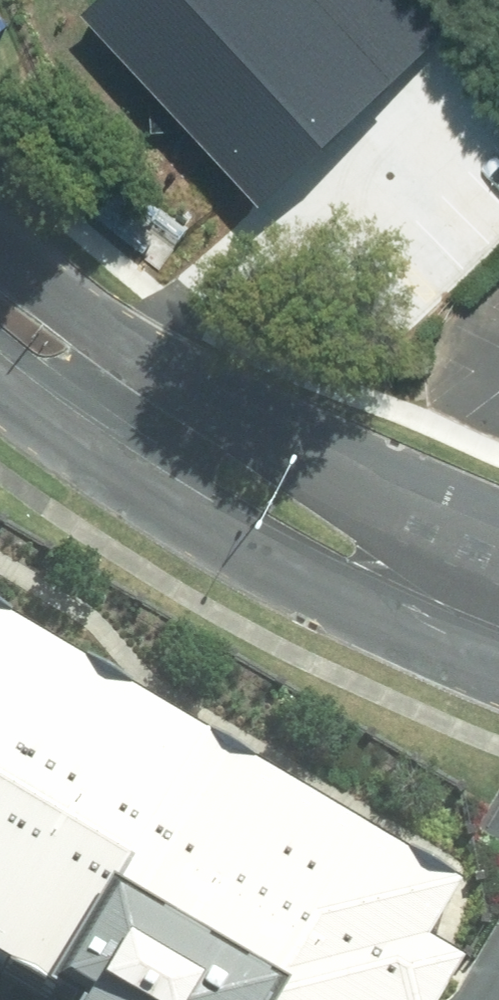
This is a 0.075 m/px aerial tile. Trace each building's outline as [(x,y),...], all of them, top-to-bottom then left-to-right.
[(263,202),(448,29),(458,20),(439,0),(100,0),(82,16),(261,205),(263,202)] [(13,972),(60,999),(442,999),(458,971),(420,950),(450,896),(0,623),(0,965),(13,972)]
